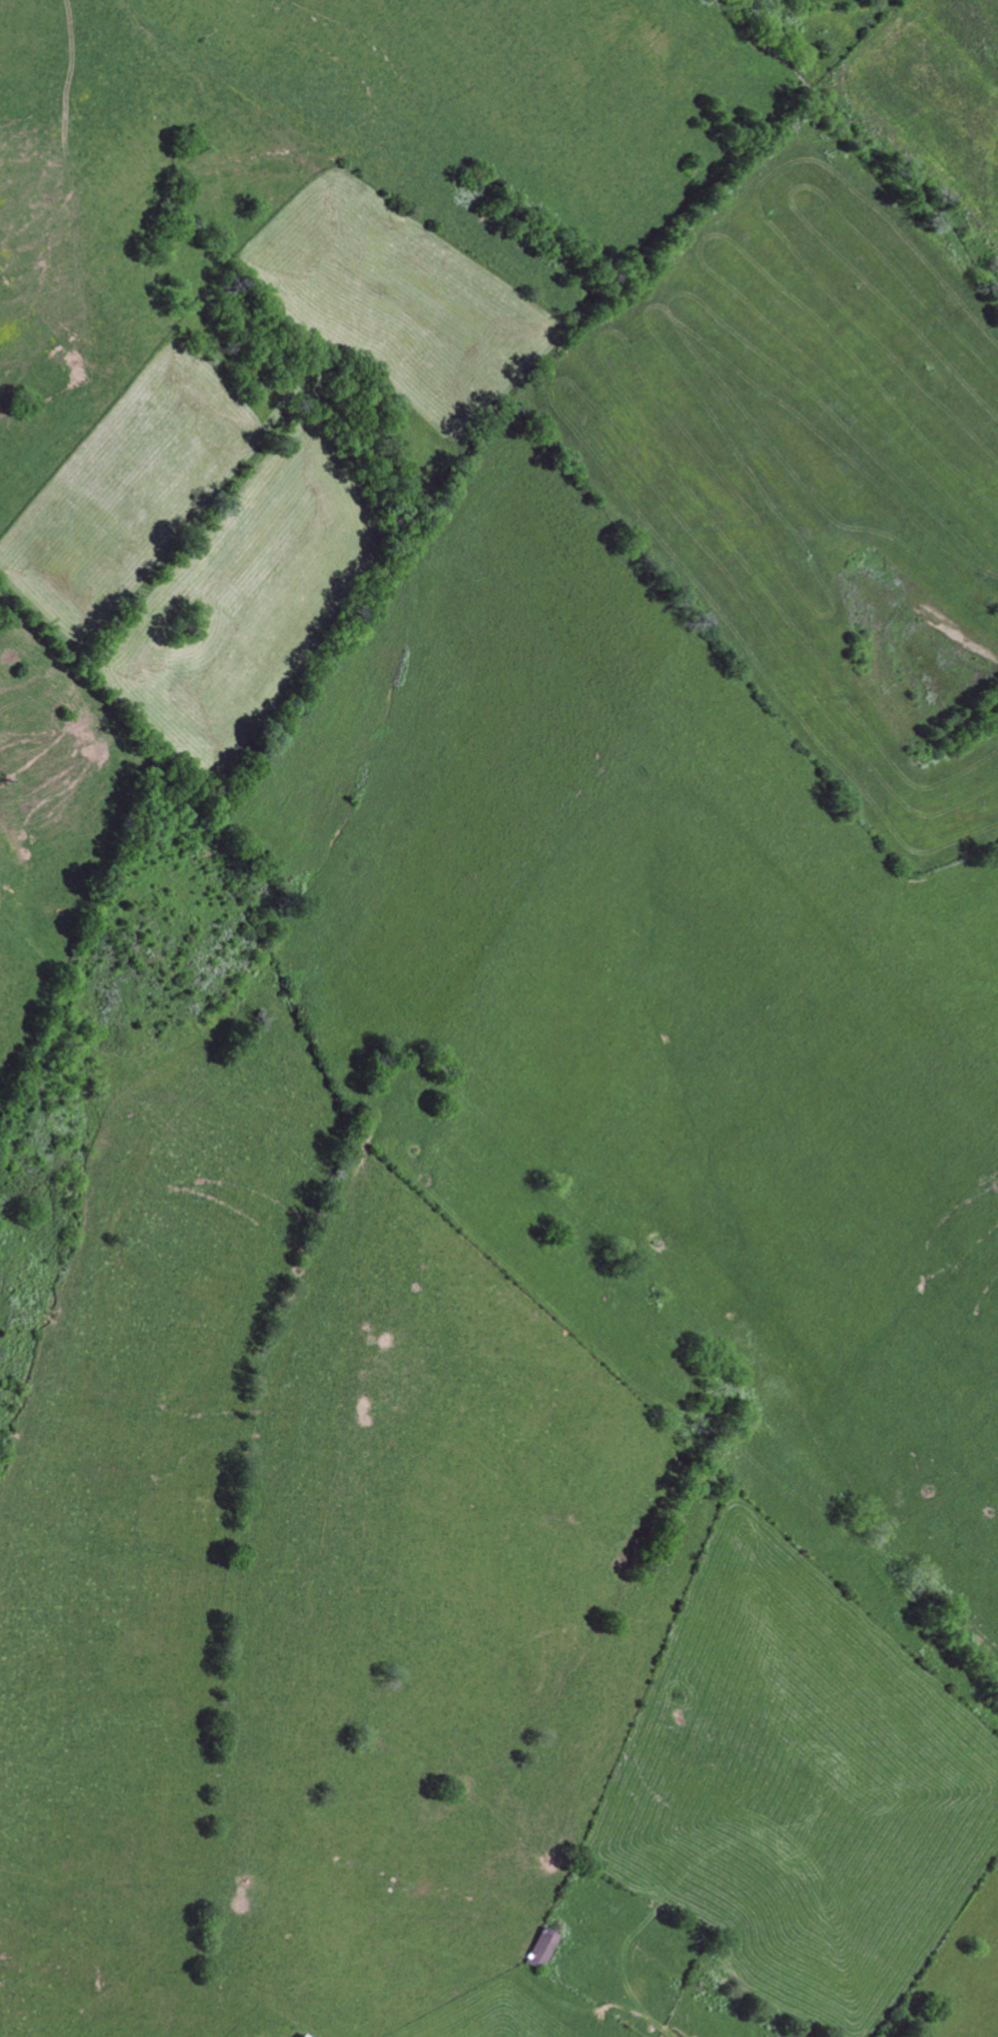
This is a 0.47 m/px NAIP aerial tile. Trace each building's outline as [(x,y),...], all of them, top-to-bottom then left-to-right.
[(527,1963),(544,1972),(561,1935),(544,1927),(527,1963)]
